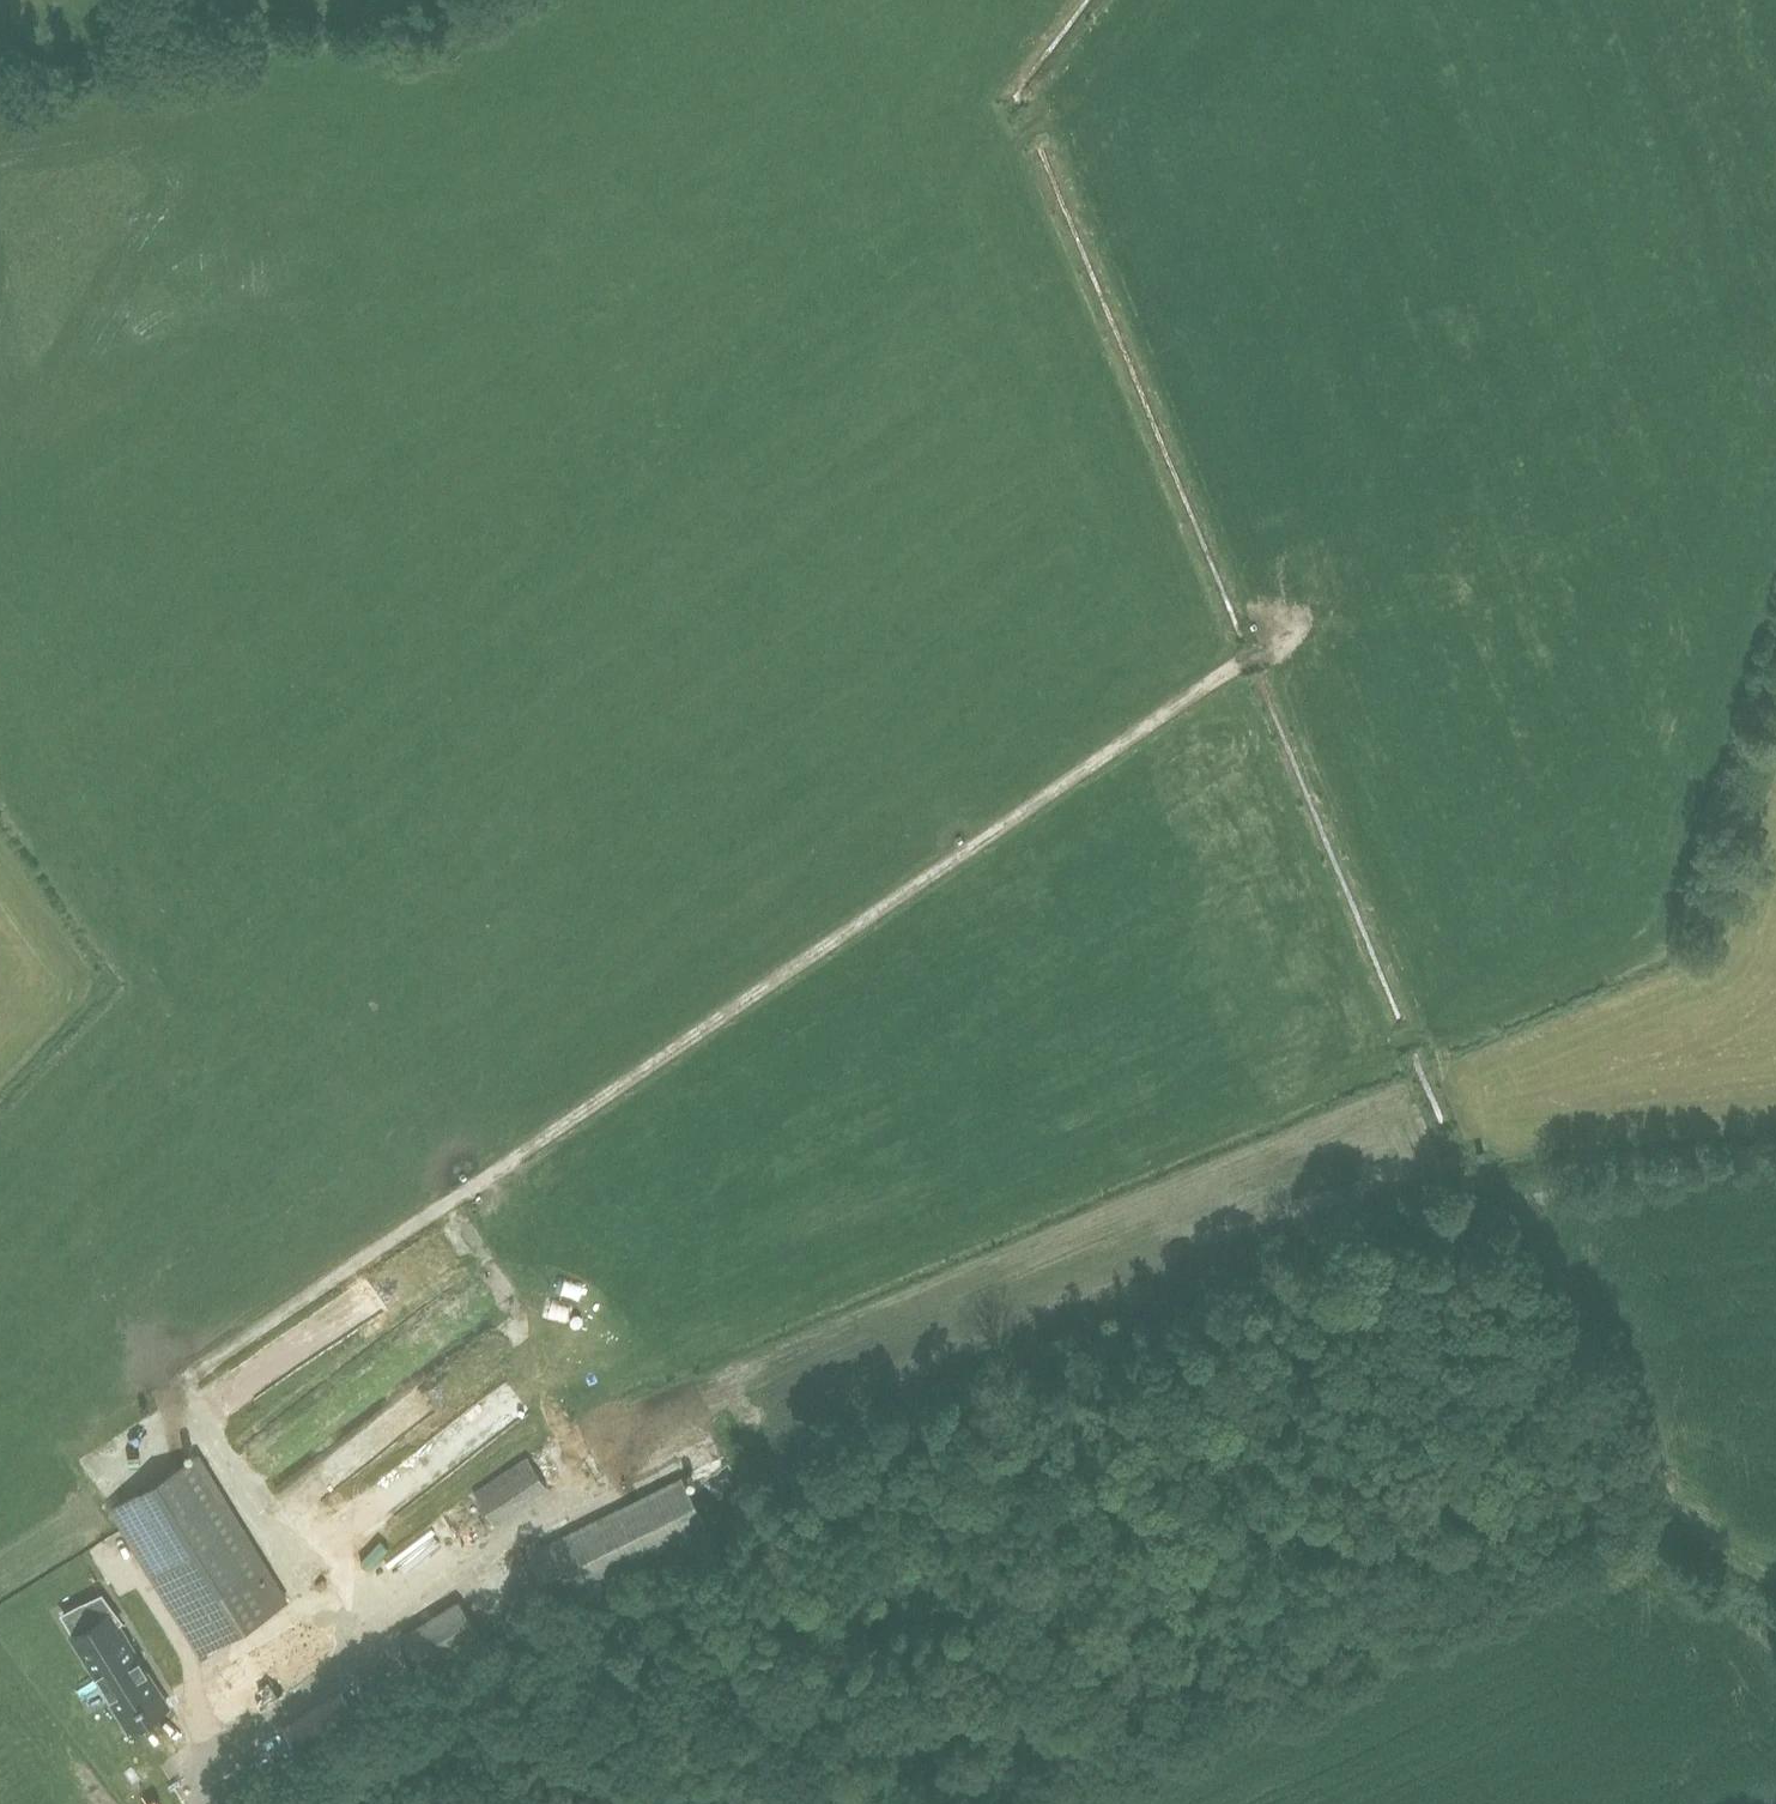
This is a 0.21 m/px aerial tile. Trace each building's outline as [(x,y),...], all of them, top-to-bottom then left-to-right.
[(376,1509),(386,1522),(476,1456),(455,1427),(352,1503),(363,1519),(376,1509)] [(351,1481),(383,1441),(368,1429),(336,1469),(351,1481)] [(197,1453),(132,1493),(111,1506),(200,1652),(286,1599),(197,1453)] [(539,1459),(479,1487),(494,1521),(555,1493),(539,1459)] [(682,1479),(542,1546),(539,1539),(523,1546),(551,1604),(706,1529),(682,1479)] [(143,1701),(142,1699),(158,1689),(118,1623),(112,1613),(116,1610),(102,1591),(90,1596),(90,1597),(79,1604),(90,1623),(73,1633),(71,1634),(82,1653),(86,1651),(123,1711),(135,1703),(137,1706),(143,1701)] [(405,1636),(418,1657),(475,1621),(462,1601),(405,1636)]
